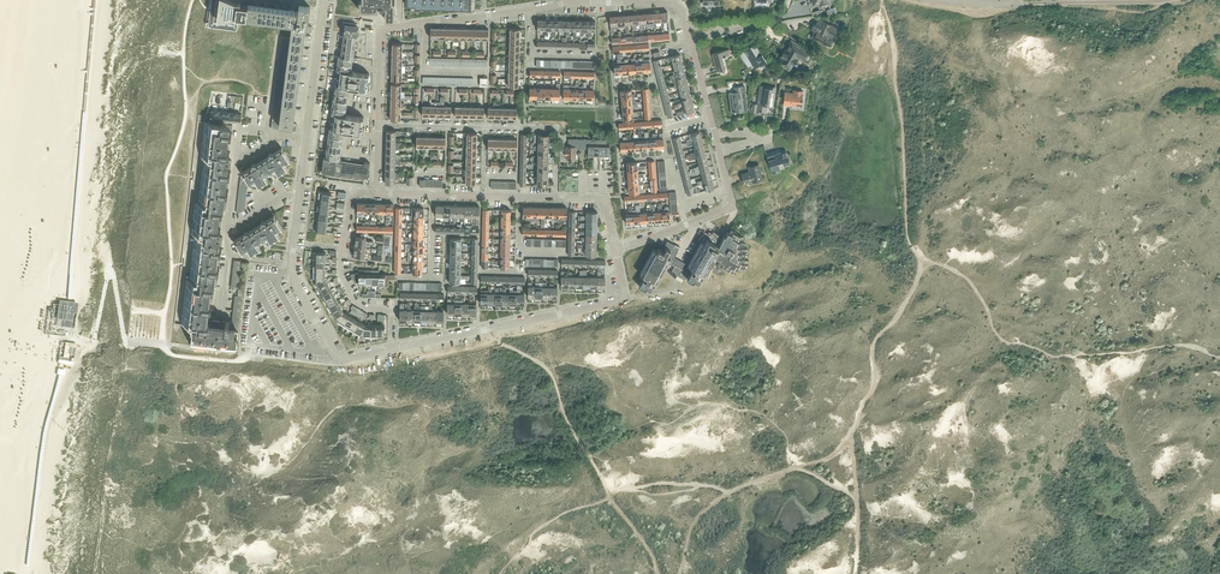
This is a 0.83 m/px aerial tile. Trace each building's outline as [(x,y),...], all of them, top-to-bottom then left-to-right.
[(212,24),(234,27),(235,17),(238,17),(239,15),(246,16),(248,5),(248,4),(240,3),(241,0),(215,0),(212,24)] [(359,9),(377,10),(378,5),(379,5),(379,7),(383,7),(383,5),(385,5),(385,19),(394,19),(395,1),(392,1),(392,0),(359,0),(359,7),(359,9)] [(791,0),(788,0),(784,6),(788,8),(792,1),(791,0)] [(245,17),(245,18),(288,24),(288,28),(292,29),(280,121),(273,120),(271,128),(296,131),(297,124),(293,123),(305,31),(312,32),(313,27),(308,26),(310,7),(299,5),(298,12),(248,5),(246,16),(245,17)] [(660,12),(661,21),(661,27),(663,26),(663,21),(668,20),(667,11),(660,12)] [(645,13),(647,24),(647,27),(654,26),(653,12),(645,13)] [(638,14),(639,23),(640,28),(642,28),(641,25),(647,24),(645,13),(638,14)] [(618,27),(625,27),(624,15),(617,16),(618,25),(618,27)] [(614,28),(618,27),(618,25),(617,16),(609,16),(610,26),(610,27),(611,32),(614,31),(614,28)] [(818,17),(814,26),(813,25),(811,29),(814,31),(811,37),(813,38),(813,39),(825,45),(826,45),(828,46),(837,27),(818,17)] [(344,32),(341,56),(353,57),(356,34),(358,25),(345,23),(343,32),(344,32)] [(781,57),(777,64),(789,72),(794,64),(794,65),(795,63),(796,63),(797,62),(796,61),(797,60),(797,59),(798,58),(803,61),(805,59),(808,60),(811,55),(808,54),(809,51),(791,40),(784,52),(783,51),(780,56),(781,57)] [(739,53),(747,65),(751,62),(754,68),(763,62),(766,66),(771,64),(764,53),(761,55),(755,44),(739,53)] [(711,53),(716,72),(725,69),(724,65),(722,56),(729,54),(728,49),(711,53)] [(672,60),(672,64),(682,61),(680,54),(671,56),(667,57),(668,61),(672,60)] [(339,55),(338,63),(352,65),(353,57),(341,56),(339,55)] [(639,63),(635,63),(636,72),(643,72),(642,59),(642,57),(638,57),(639,63)] [(429,65),(487,67),(487,59),(429,58),(429,65)] [(620,62),(621,64),(621,73),(629,73),(628,64),(627,59),(624,59),(624,61),(620,62)] [(649,59),(642,59),(643,72),(650,71),(649,59)] [(672,64),(674,70),(683,68),(682,61),(672,64)] [(337,70),(340,71),(340,70),(351,72),(351,71),(352,65),(338,63),(337,70)] [(621,73),(621,64),(613,65),(614,74),(621,73)] [(672,79),(673,78),(685,75),(683,68),(674,70),(673,71),(674,74),(671,75),(672,79)] [(340,71),(338,85),(349,87),(367,89),(369,74),(351,71),(351,72),(340,70),(340,71)] [(674,85),(678,84),(687,82),(685,75),(673,78),(674,85)] [(423,84),(473,86),(473,78),(423,77),(423,84)] [(480,77),(479,85),(479,86),(487,86),(487,78),(485,77),(483,77),(480,77)] [(578,99),(586,100),(586,89),(586,81),(583,81),(583,86),(578,86),(578,99)] [(586,89),(586,100),(593,100),(593,99),(594,90),(593,90),(594,84),(594,82),(590,82),(590,90),(586,89)] [(678,84),(680,91),(689,89),(687,82),(678,84)] [(556,83),(556,88),(552,88),(552,99),(559,99),(560,89),(560,83),(556,83)] [(578,99),(578,86),(579,83),(575,83),(575,85),(571,85),(570,99),(578,99)] [(335,84),(334,92),(348,94),(349,87),(338,85),(335,84)] [(563,99),(570,99),(571,85),(563,85),(563,99)] [(735,92),(728,93),(729,98),(733,97),(734,109),(743,108),(743,111),(748,111),(745,91),(745,86),(742,86),(734,87),(735,92)] [(757,104),(756,110),(761,111),(766,112),(767,106),(771,106),(771,102),(773,91),(773,88),(765,87),(759,86),(757,102),(757,104)] [(529,98),(537,98),(537,88),(529,87),(529,98)] [(680,91),(681,98),(691,96),(689,89),(680,91)] [(785,91),(784,98),(783,103),(791,104),(791,102),(802,104),(802,99),(803,90),(793,89),(793,92),(785,91)] [(621,90),(621,98),(632,97),(635,96),(635,93),(631,94),(631,90),(621,90)] [(334,92),(333,99),(347,101),(348,94),(334,92)] [(674,108),(683,105),(692,103),(691,100),(692,99),(692,98),(692,96),(691,96),(681,98),(682,102),(677,103),(677,104),(673,105),(674,108)] [(621,98),(622,105),(632,105),(634,105),(637,104),(637,102),(635,102),(635,97),(632,97),(621,98)] [(333,99),(332,106),(346,108),(347,101),(333,99)] [(677,114),(685,113),(694,110),(692,103),(683,105),(684,109),(682,109),(682,111),(676,112),(677,114)] [(622,105),(623,113),(633,112),(632,105),(622,105)] [(331,114),(335,114),(345,115),(346,108),(332,106),(331,114)] [(210,119),(218,120),(219,111),(211,110),(210,119)] [(218,120),(226,121),(227,112),(219,111),(218,120)] [(226,121),(233,122),(234,113),(227,112),(226,121)] [(633,112),(623,113),(623,120),(633,120),(633,112)] [(234,113),(233,122),(241,123),(242,114),(234,113)] [(335,114),(333,128),(333,129),(344,130),(361,132),(363,117),(345,115),(335,114)] [(188,279),(183,324),(193,325),(191,345),(236,350),(243,288),(239,288),(242,260),(235,259),(231,287),(236,287),(236,288),(238,288),(237,295),(235,295),(232,322),(210,319),(214,285),(217,285),(223,236),(220,236),(223,208),(226,208),(232,160),(229,159),(233,125),(206,121),(202,156),(206,157),(200,202),(197,202),(193,234),(197,235),(191,279),(188,279)] [(330,128),(329,136),(343,138),(344,130),(333,129),(333,128),(330,128)] [(638,137),(634,137),(635,149),(642,149),(641,140),(641,133),(641,131),(638,131),(638,134),(638,137)] [(687,139),(687,142),(701,138),(699,131),(691,133),(689,134),(690,138),(687,139)] [(659,133),(659,138),(656,139),(656,148),(657,147),(657,148),(659,149),(661,148),(661,147),(664,147),(663,138),(663,133),(659,133)] [(329,136),(328,143),(342,144),(343,138),(329,136)] [(628,150),(627,138),(626,136),(623,136),(623,141),(619,141),(620,150),(628,150)] [(673,137),(675,145),(681,143),(679,136),(673,137)] [(634,137),(627,138),(628,150),(635,149),(634,137)] [(589,139),(575,139),(568,138),(568,142),(576,143),(576,149),(588,149),(589,139)] [(694,144),(695,147),(703,145),(701,138),(687,142),(688,145),(694,144)] [(576,149),(576,143),(568,142),(568,146),(566,146),(566,159),(571,159),(576,159),(576,154),(576,149)] [(328,143),(327,150),(341,152),(342,144),(328,143)] [(675,145),(676,152),(683,150),(681,143),(675,145)] [(690,153),(690,156),(705,152),(703,145),(695,147),(696,151),(690,153)] [(241,175),(240,181),(254,182),(256,181),(259,186),(268,180),(265,175),(276,169),(279,174),(288,168),(285,163),(290,160),(282,147),(272,153),(272,152),(270,152),(269,154),(255,163),(252,163),(252,165),(242,171),(243,173),(241,175)] [(324,157),(340,159),(341,152),(327,150),(326,157),(324,157)] [(677,153),(678,159),(685,157),(683,151),(683,150),(676,152),(677,153)] [(790,163),(790,161),(786,151),(782,152),(782,151),(767,156),(772,174),(779,172),(777,163),(784,161),(785,164),(790,163)] [(698,158),(699,161),(707,159),(705,152),(690,156),(691,159),(698,158)] [(340,159),(324,157),(323,160),(325,160),(323,171),(368,177),(370,163),(365,162),(364,166),(341,162),(342,159),(340,159)] [(691,171),(692,171),(709,166),(707,159),(699,161),(699,165),(697,165),(697,166),(694,167),(694,168),(690,169),(691,171)] [(627,163),(627,170),(637,170),(645,169),(645,165),(637,166),(637,162),(627,163)] [(680,167),(682,173),(688,171),(686,164),(680,166),(680,167)] [(742,173),(744,182),(752,180),(752,181),(762,179),(759,164),(748,166),(750,171),(742,173)] [(701,172),(702,175),(710,173),(709,166),(692,171),(692,174),(701,172)] [(628,178),(640,177),(646,176),(645,173),(638,174),(637,170),(627,170),(628,178)] [(698,184),(704,182),(712,180),(710,173),(702,175),(703,180),(697,181),(698,184)] [(629,185),(641,184),(644,184),(646,184),(646,180),(640,180),(640,177),(628,178),(629,185)] [(684,182),(685,187),(692,186),(690,180),(690,178),(684,180),(684,182)] [(712,180),(704,182),(706,190),(714,188),(712,180)] [(641,184),(629,185),(629,193),(639,192),(644,192),(644,189),(644,188),(641,188),(641,184)] [(692,186),(685,187),(687,195),(694,193),(692,186)] [(320,191),(319,198),(330,199),(331,193),(320,191)] [(647,207),(647,213),(648,222),(655,221),(655,212),(654,204),(651,204),(651,207),(647,207)] [(633,214),(632,206),(628,206),(629,209),(628,209),(629,214),(625,215),(626,224),(634,223),(633,214)] [(662,209),(662,212),(662,221),(670,220),(669,206),(665,206),(665,209),(662,209)] [(235,240),(241,249),(243,252),(248,249),(252,254),(261,248),(258,243),(268,237),(271,242),(280,236),(277,231),(282,228),(275,215),(264,222),(264,221),(262,220),(261,223),(262,224),(248,233),(247,231),(245,231),(244,233),(245,234),(235,240)] [(327,225),(316,224),(315,231),(326,232),(327,225)] [(675,275),(677,275),(675,279),(682,282),(683,279),(686,280),(687,278),(693,281),(694,279),(699,282),(702,278),(700,277),(702,273),(705,275),(714,258),(723,263),(721,267),(732,274),(735,270),(737,271),(739,267),(744,269),(746,265),(744,263),(746,259),(744,258),(746,254),(744,253),(746,249),(743,247),(745,243),(741,240),(743,236),(731,230),(730,232),(727,231),(725,235),(723,234),(721,238),(718,236),(719,234),(712,231),(711,232),(708,231),(707,233),(704,231),(702,235),(701,234),(698,239),(701,241),(688,265),(674,257),(679,247),(667,240),(661,250),(658,248),(657,250),(653,248),(639,273),(644,276),(639,286),(645,290),(646,288),(651,291),(654,285),(652,284),(653,281),(657,283),(668,263),(674,266),(671,272),(667,269),(666,271),(675,276),(675,275)] [(373,241),(366,240),(366,238),(356,236),(355,246),(365,247),(365,245),(372,246),(372,243),(372,244),(373,241)] [(372,248),(365,247),(355,246),(353,255),(364,256),(364,252),(371,253),(372,248)] [(314,272),(314,281),(325,279),(325,272),(314,272)] [(378,274),(378,284),(384,284),(384,286),(389,286),(388,279),(395,279),(395,275),(385,275),(385,274),(378,274)] [(314,281),(319,289),(328,284),(325,279),(314,281)] [(319,289),(322,295),(331,290),(328,284),(319,289)] [(322,295),(325,300),(334,295),(331,290),(322,295)] [(325,300),(328,306),(337,301),(334,295),(325,300)] [(75,314),(76,304),(58,301),(55,327),(69,329),(71,313),(75,314)] [(328,306),(331,312),(340,307),(337,301),(328,306)] [(351,311),(357,314),(360,309),(355,306),(353,309),(352,309),(351,311)] [(331,312),(336,320),(343,312),(340,307),(331,312)] [(357,314),(362,318),(365,312),(360,309),(357,314)] [(336,320),(343,324),(349,315),(343,312),(336,320)] [(343,324),(349,328),(354,319),(349,315),(343,324)] [(349,328),(354,331),(360,322),(354,319),(349,328)] [(354,331),(360,334),(365,325),(360,322),(354,331)] [(370,336),(371,336),(371,325),(365,325),(360,334),(362,336),(368,336),(370,336)] [(72,365),(76,344),(62,342),(58,362),(72,365)]
